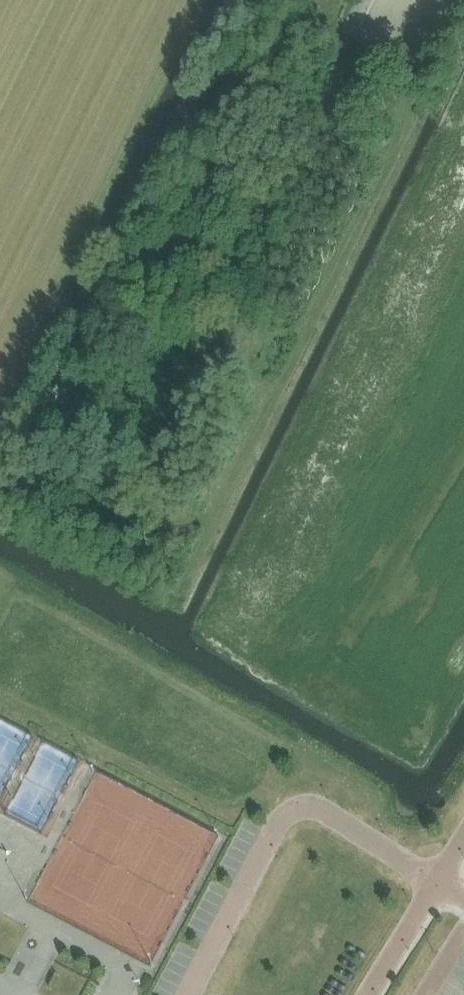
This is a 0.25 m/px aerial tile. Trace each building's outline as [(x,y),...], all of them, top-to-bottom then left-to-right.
[(77,752),(55,743),(55,769),(46,793),(8,793),(0,813),(0,867),(27,878),(77,752)]
